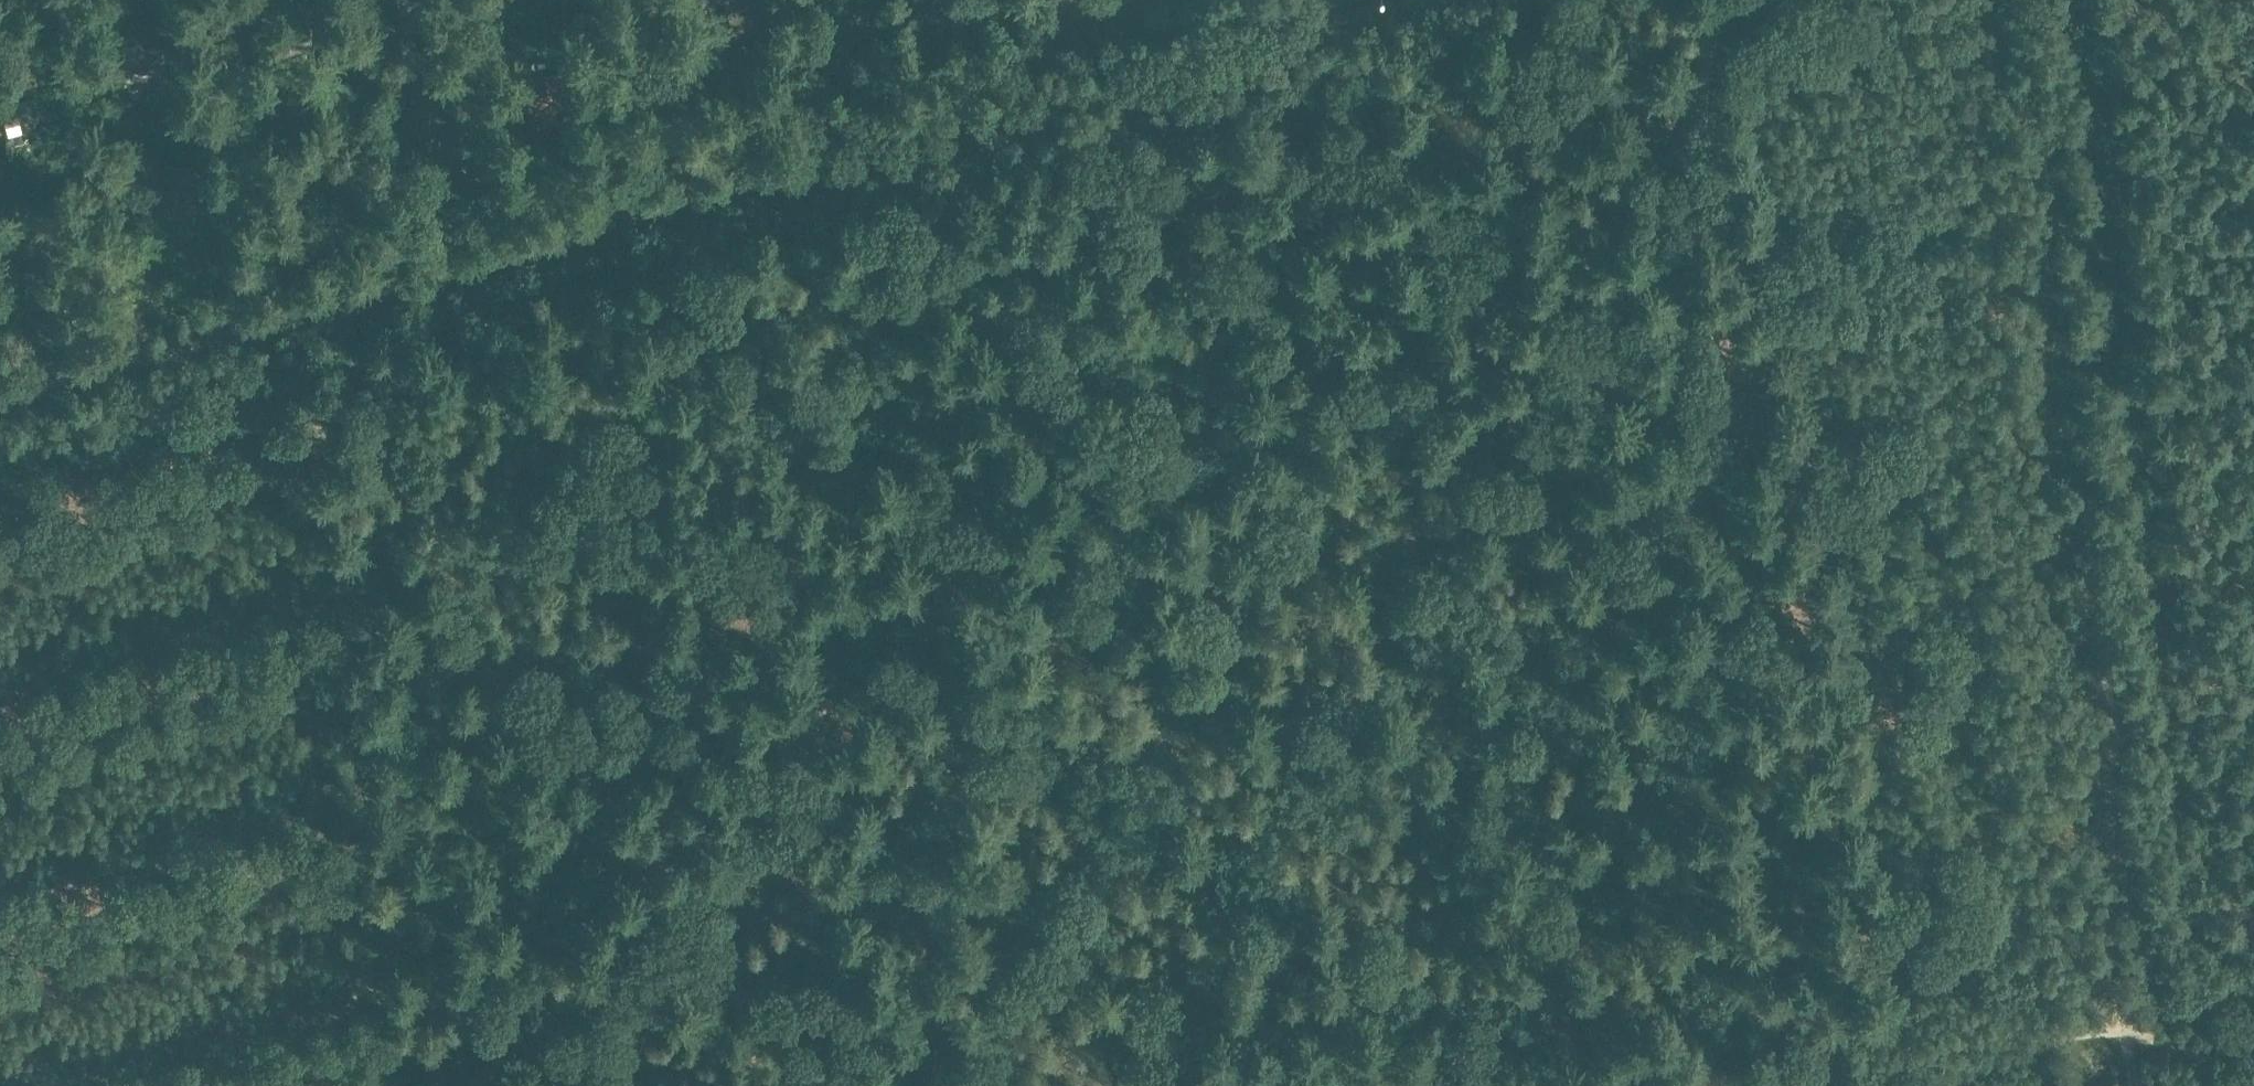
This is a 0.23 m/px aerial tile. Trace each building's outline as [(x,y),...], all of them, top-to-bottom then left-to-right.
[(168,91),(172,60),(135,55),(131,86),(168,91)] [(448,85),(437,87),(441,103),(452,100),(448,85)] [(32,101),(3,109),(8,127),(37,119),(32,101)]
